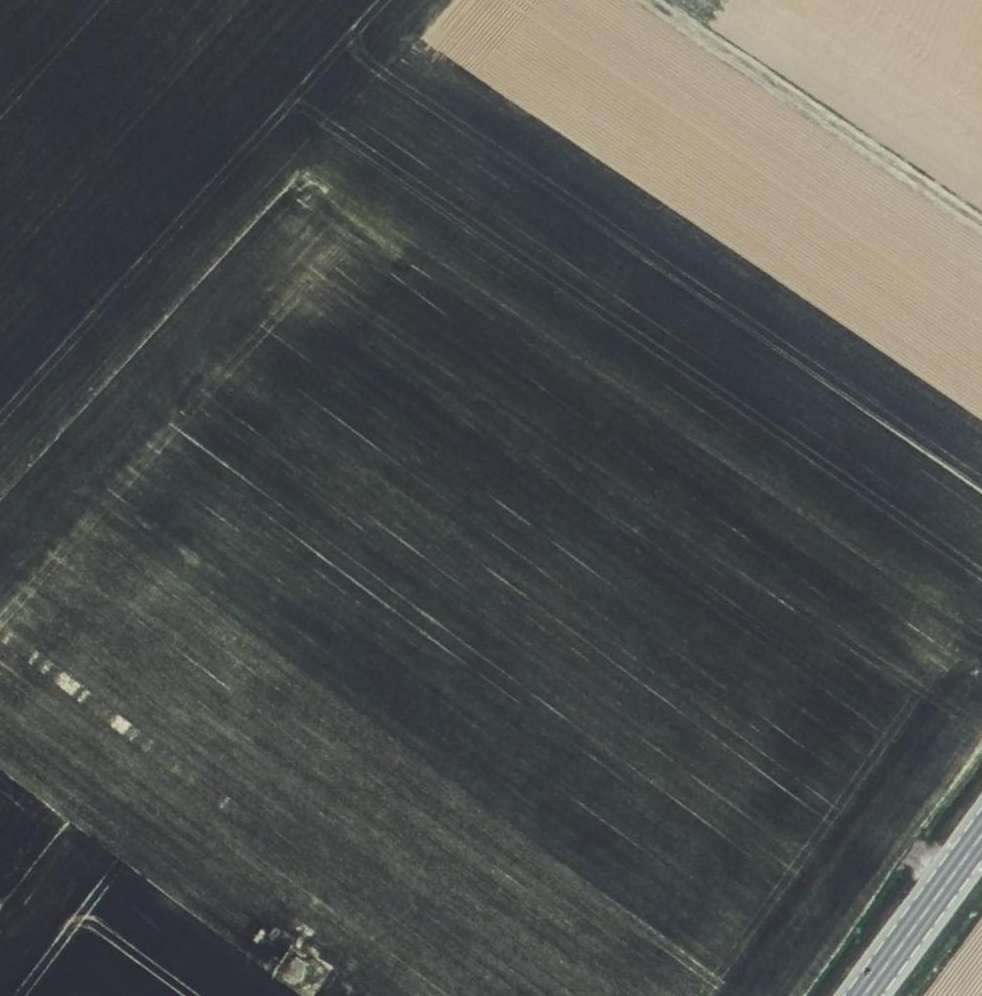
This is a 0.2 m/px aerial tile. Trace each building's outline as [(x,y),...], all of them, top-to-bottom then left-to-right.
[(322,970),(314,961),(304,963),(303,962),(301,959),(297,957),(290,959),(289,962),(285,964),(282,975),(282,977),(282,978),(283,978),(283,980),(285,981),(290,984),(294,984),(297,983),(298,983),(304,989),(310,988),(319,986),(324,972),(322,970)]
